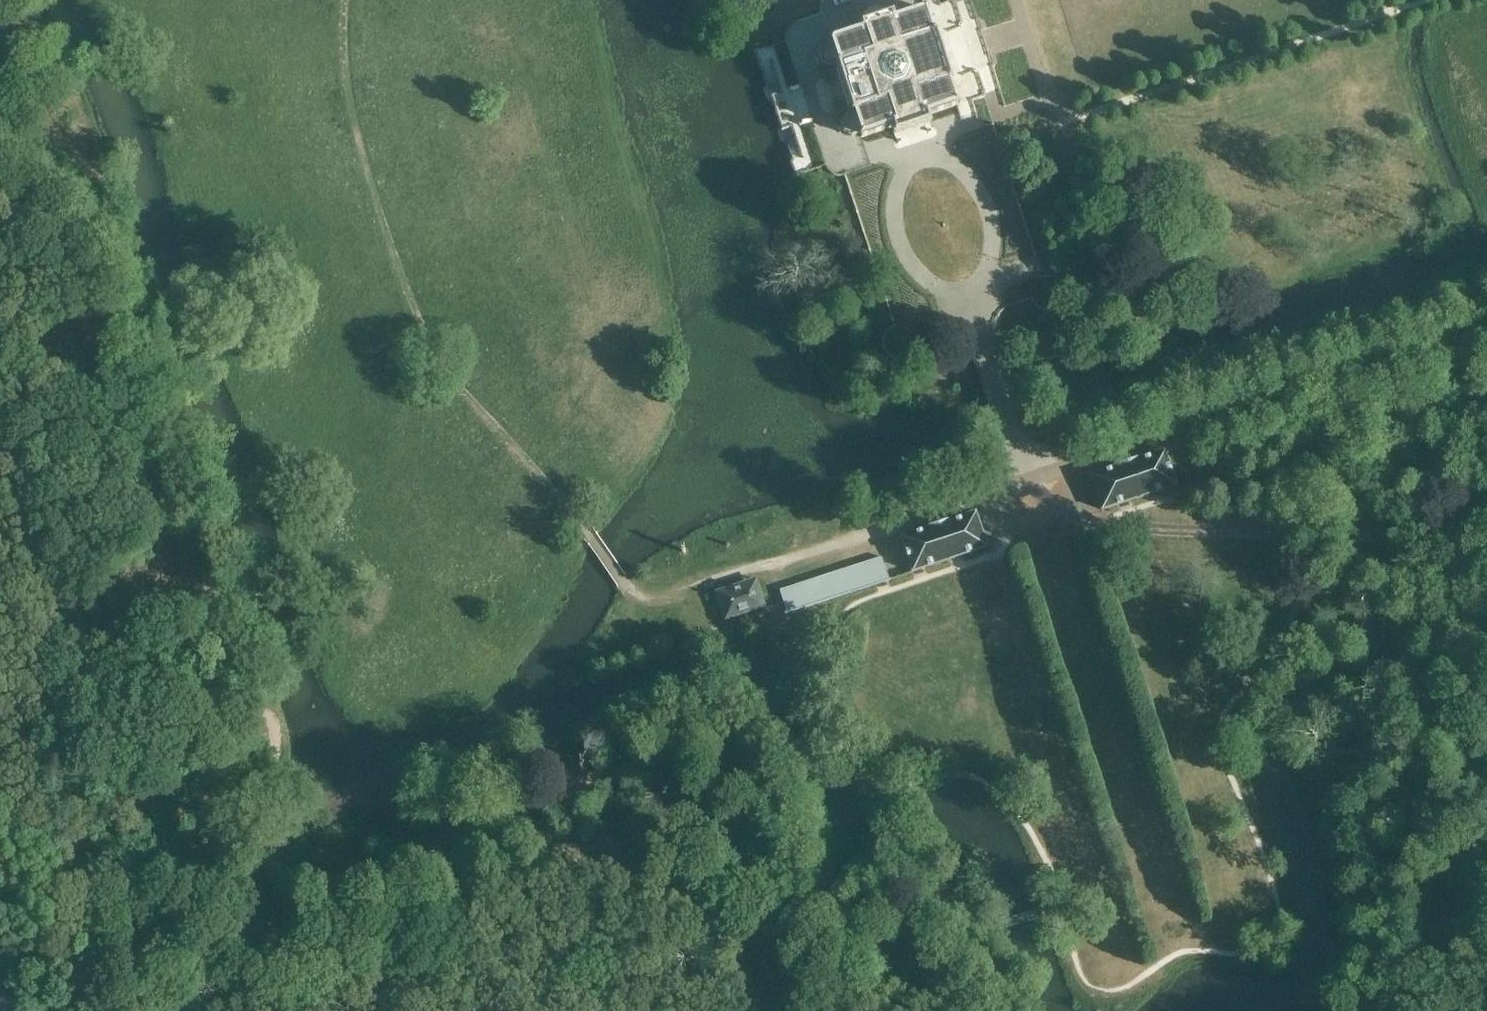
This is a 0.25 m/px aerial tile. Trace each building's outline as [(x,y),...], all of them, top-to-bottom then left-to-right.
[(926,114),(957,104),(949,80),(950,80),(935,34),(934,34),(926,10),(894,21),(893,16),(863,25),(865,31),(833,41),(833,43),(824,45),(819,54),(822,63),(830,67),(840,65),(840,66),(847,88),(854,111),(855,111),(856,112),(846,115),(843,121),(845,131),(853,135),(863,132),(864,134),(895,124),(897,132),(912,127),(928,122),(926,114)] [(1092,474),(1103,509),(1177,484),(1166,450),(1092,474)] [(903,536),(913,570),(987,546),(976,512),(903,536)] [(889,580),(888,579),(881,557),(780,590),(787,614),(848,593),(848,594),(889,580)] [(766,605),(757,579),(717,592),(726,618),(766,605)]
